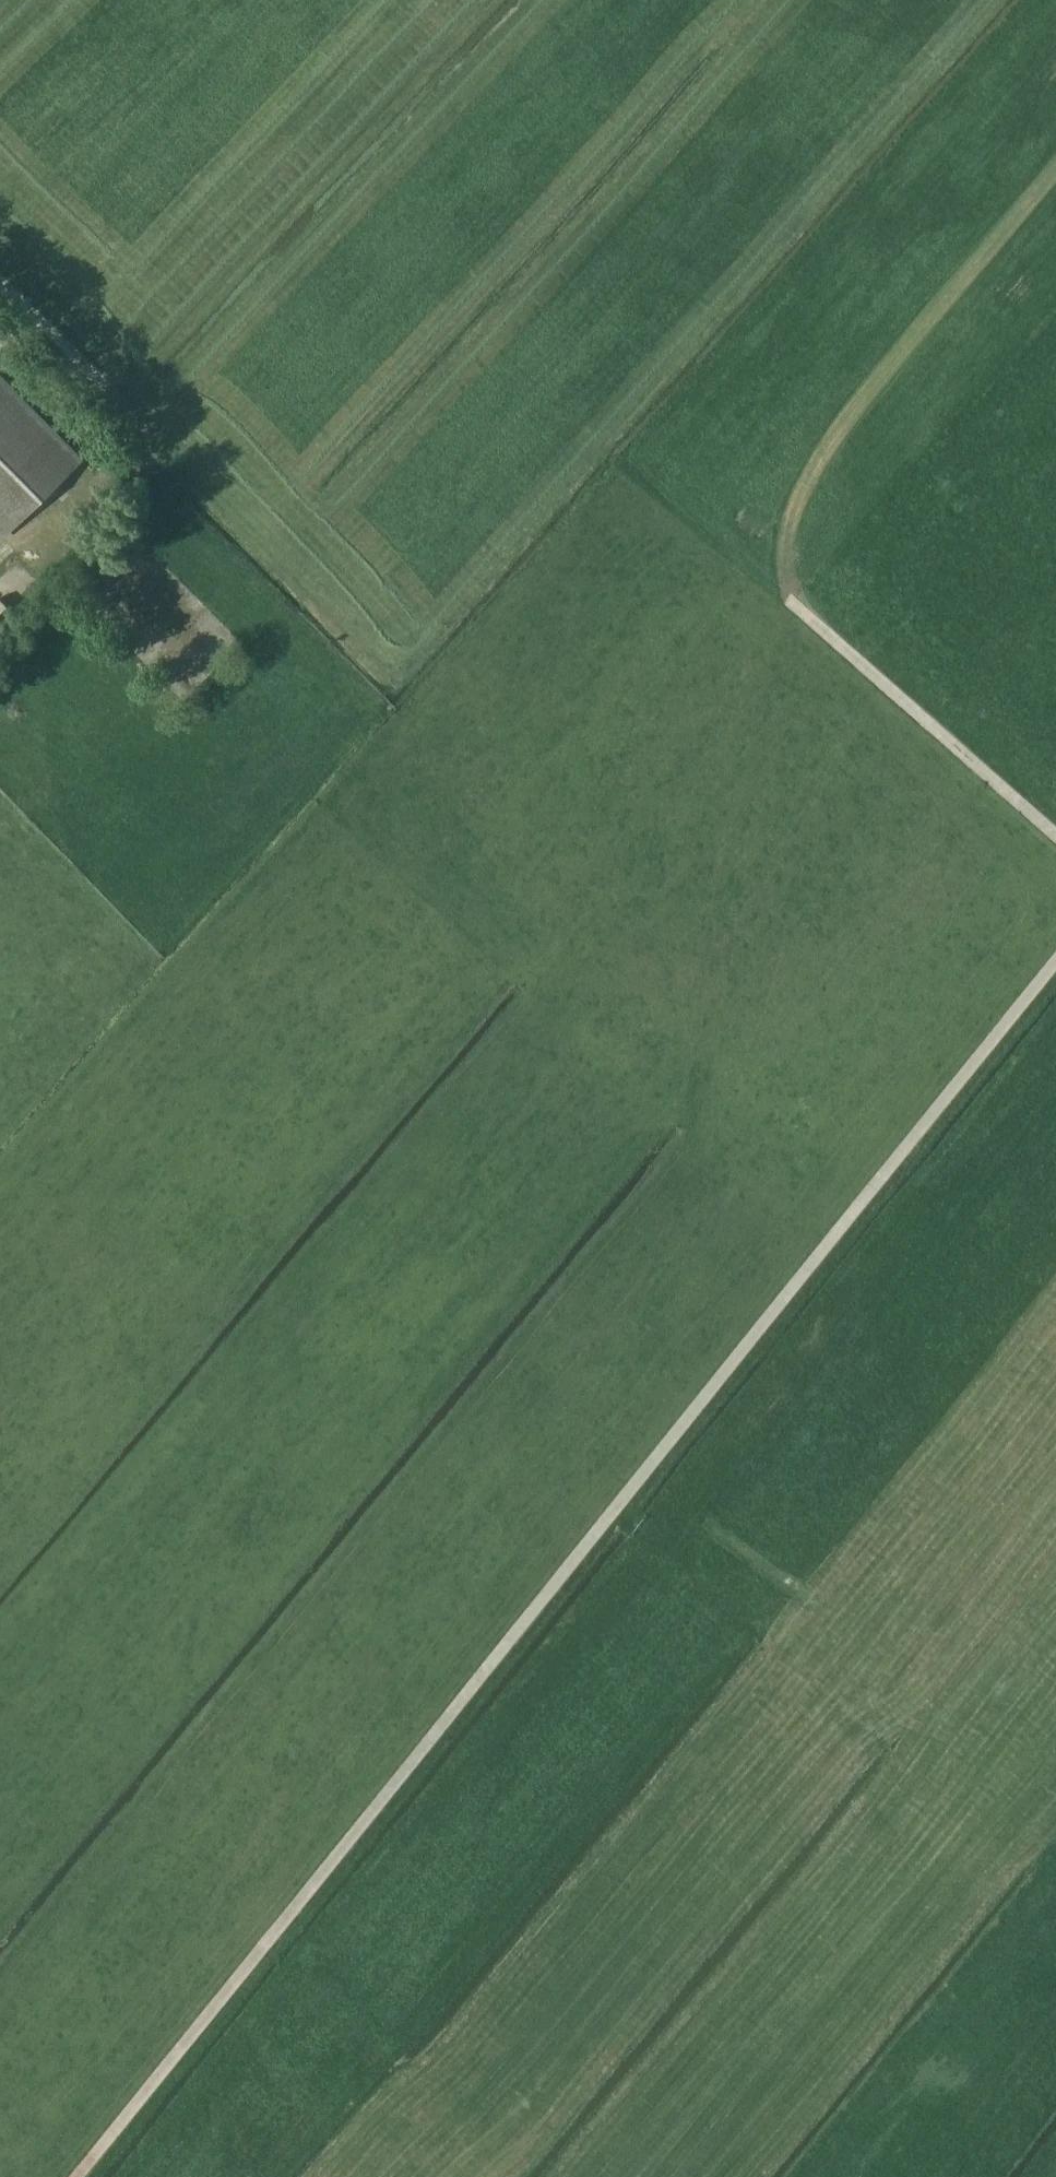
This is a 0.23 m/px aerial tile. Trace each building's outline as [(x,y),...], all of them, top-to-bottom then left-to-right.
[(0,377),(0,534),(2,536),(80,459),(0,377)]
